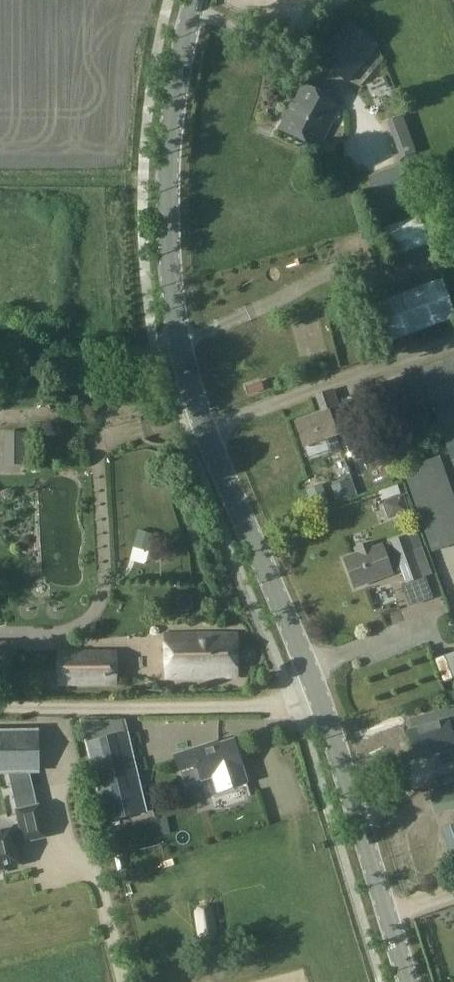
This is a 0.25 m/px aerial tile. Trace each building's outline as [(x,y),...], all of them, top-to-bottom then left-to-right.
[(347,84),(357,72),(372,55),(379,47),(350,22),(318,59),(347,84)] [(303,86),(281,128),(318,148),(341,106),(303,86)] [(417,218),(386,231),(397,260),(429,247),(417,218)] [(442,279),(380,303),(394,339),(453,316),(442,279)] [(419,370),(453,470),(453,358),(419,370)] [(410,410),(405,397),(399,380),(375,388),(385,419),(410,410)] [(261,385),(246,391),(249,399),(263,393),(261,385)] [(321,414),(296,423),(304,446),(309,459),(340,447),(336,434),(332,421),(342,418),(332,389),(314,395),(321,414)] [(405,397),(410,410),(417,407),(413,395),(405,397)] [(78,398),(68,398),(68,409),(79,408),(78,398)] [(440,492),(433,470),(406,478),(412,500),(440,492)] [(329,487),(332,494),(335,503),(354,497),(349,480),(329,487)] [(320,483),(305,489),(307,496),(309,495),(314,510),(328,505),(323,490),(320,483)] [(140,528),(135,537),(147,544),(153,534),(140,528)] [(453,560),(453,537),(450,528),(436,534),(447,562),(453,560)] [(401,571),(406,584),(422,578),(426,577),(426,578),(433,575),(424,549),(423,549),(417,533),(406,537),(406,539),(383,547),(382,547),(372,551),(370,545),(355,551),(357,556),(345,560),(355,588),(392,574),(394,573),(401,571)] [(453,624),(453,602),(443,606),(451,625),(453,624)] [(236,637),(168,638),(168,678),(237,677),(236,637)] [(59,651),(59,686),(116,687),(116,651),(59,651)] [(408,720),(411,731),(410,732),(417,758),(419,758),(428,755),(453,749),(453,707),(408,720)] [(0,731),(0,773),(8,773),(17,812),(37,807),(29,773),(39,773),(38,731),(0,731)] [(143,816),(129,756),(124,735),(88,743),(107,825),(143,816)] [(183,758),(177,760),(181,771),(186,786),(216,776),(221,791),(247,783),(242,766),(234,741),(217,747),(216,744),(182,755),(183,758)] [(416,761),(419,773),(441,768),(438,756),(416,761)] [(0,834),(0,874),(2,873),(1,869),(18,866),(12,841),(22,839),(23,844),(44,839),(38,813),(37,807),(17,812),(16,812),(17,817),(20,831),(10,833),(10,832),(0,834)] [(442,829),(453,859),(453,858),(453,825),(442,829)] [(196,911),(196,912),(196,913),(199,937),(200,939),(202,939),(203,940),(205,940),(214,939),(215,938),(217,937),(217,935),(217,934),(217,932),(214,910),(213,909),(212,908),(210,906),(209,906),(199,907),(198,909),(196,911)]
